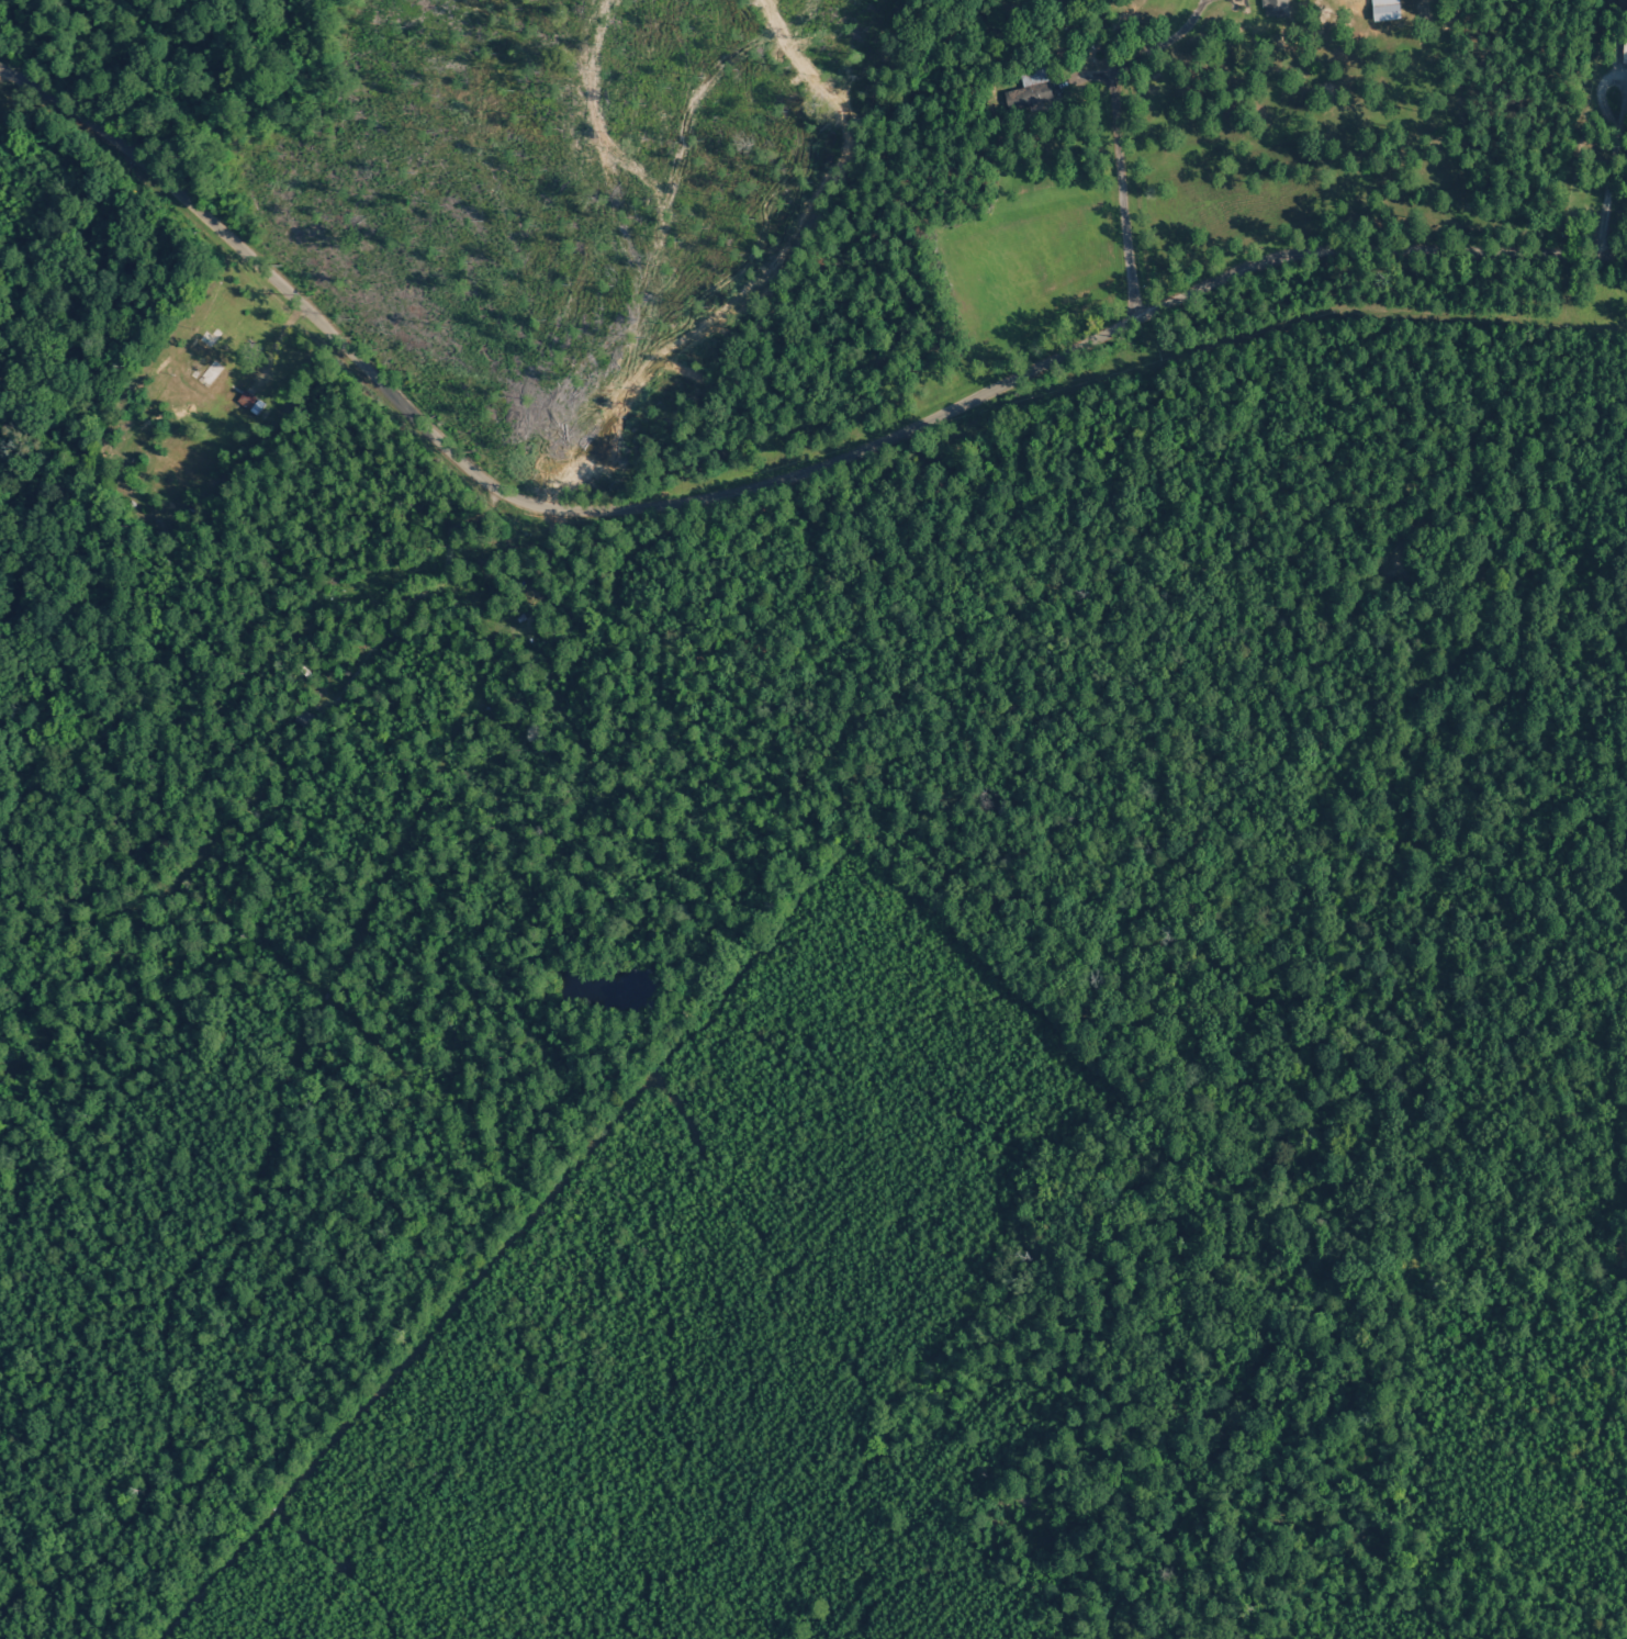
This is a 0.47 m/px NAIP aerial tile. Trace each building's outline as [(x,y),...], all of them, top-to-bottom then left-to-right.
[(1267,19),(1289,18),(1288,0),(1266,0),(1267,19)] [(1398,0),(1371,0),(1374,22),(1401,18),(1398,0)] [(1008,91),(1012,109),(1051,100),(1048,83),(1008,91)]
